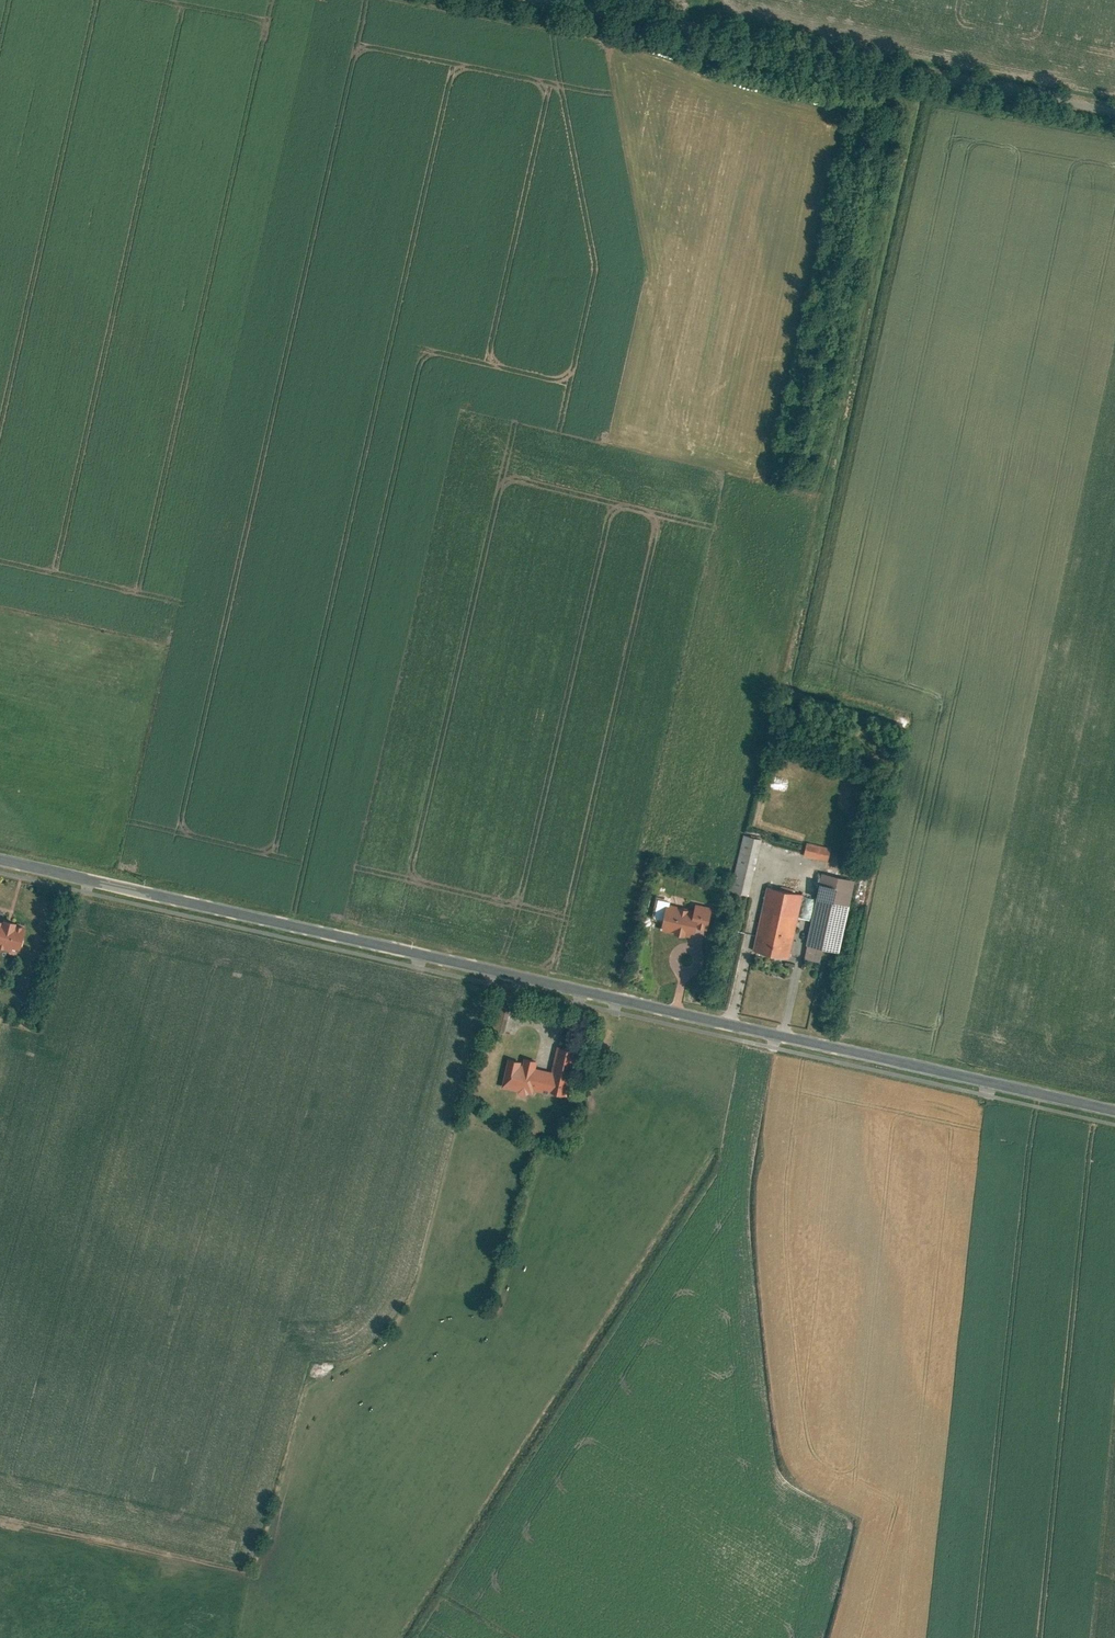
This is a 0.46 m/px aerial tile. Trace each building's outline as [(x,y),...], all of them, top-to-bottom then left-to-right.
[(755,837),(744,834),(732,890),(743,892),(755,837)] [(831,848),(806,843),(804,854),(829,860),(831,848)] [(855,880),(823,873),(808,944),(840,951),(855,880)] [(802,894),(769,887),(756,947),(789,954),(802,894)] [(695,912),(669,906),(665,927),(697,934),(701,918),(711,920),(714,906),(697,903),(695,912)] [(18,951),(24,926),(15,924),(16,922),(2,918),(2,920),(0,920),(0,947),(18,951)] [(575,1048),(558,1045),(553,1069),(510,1062),(506,1085),(536,1090),(536,1089),(550,1091),(550,1089),(567,1092),(575,1048)]
